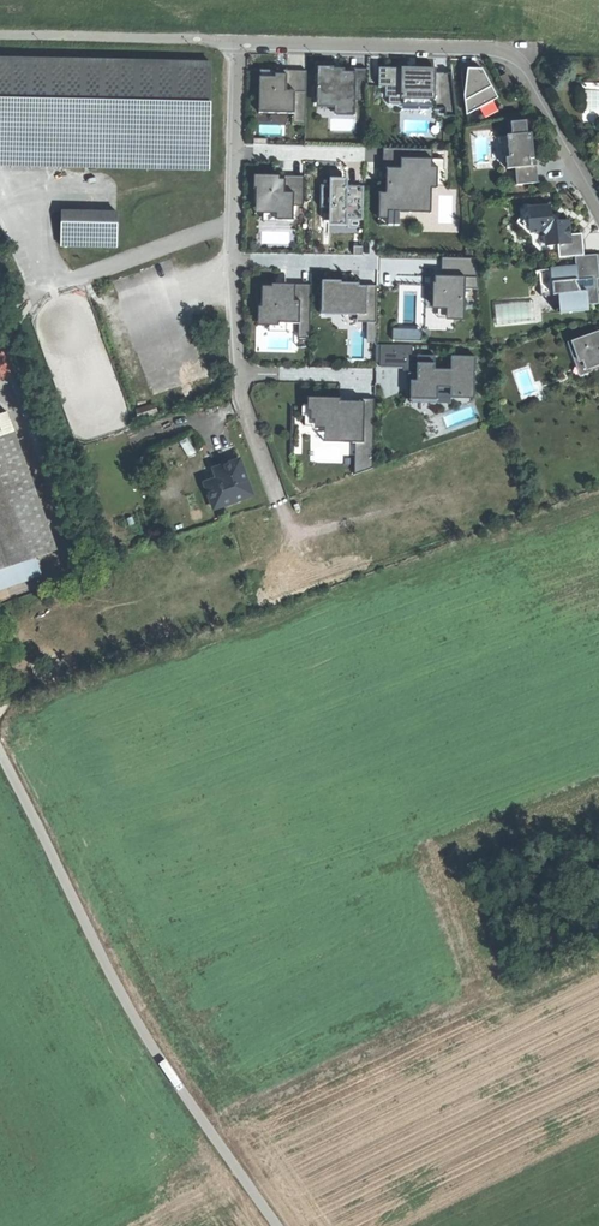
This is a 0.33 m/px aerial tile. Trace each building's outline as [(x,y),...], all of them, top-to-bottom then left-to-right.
[(0,58),(0,154),(64,156),(64,166),(137,167),(137,157),(208,158),(210,62),(0,58)] [(467,73),(482,107),(505,97),(491,63),(467,73)] [(332,72),(318,71),(317,103),(339,104),(339,107),(356,107),(356,100),(366,100),(367,69),(366,69),(366,72),(345,72),(345,69),(333,68),(333,67),(332,67),(332,72)] [(458,118),(453,75),(436,77),(435,72),(414,71),(414,73),(404,73),(404,68),(379,68),(379,87),(386,88),(386,97),(389,97),(389,105),(402,105),(402,97),(420,98),(420,103),(435,104),(435,110),(445,110),(445,114),(449,114),(449,117),(458,118)] [(277,71),(261,71),(260,113),(294,113),(294,124),(306,124),(307,71),(287,71),(286,75),(277,75),(277,71)] [(507,74),(501,77),(508,91),(514,88),(507,74)] [(589,108),(598,108),(598,90),(589,90),(589,108)] [(339,104),(317,103),(317,107),(335,108),(335,115),(356,116),(356,107),(339,107),(339,104)] [(526,122),(511,123),(513,136),(508,136),(509,148),(512,148),(513,158),(510,158),(507,159),(508,169),(515,168),(517,185),(538,183),(536,166),(532,166),(530,159),(534,159),(533,147),(532,134),(528,134),(526,122)] [(433,149),(386,148),(386,170),(390,170),(390,198),(391,198),(391,212),(411,213),(412,199),(426,199),(426,184),(444,184),(445,159),(433,159),(433,149)] [(208,168),(208,158),(137,157),(137,167),(208,168)] [(330,220),(364,221),(364,186),(340,186),(341,171),(330,171),(330,186),(321,185),(321,208),(330,208),(330,220)] [(285,179),(258,179),(257,201),(260,201),(260,212),(264,212),(277,212),(276,220),(294,221),(294,206),(304,206),(305,176),(285,176),(285,179)] [(558,245),(559,249),(560,258),(575,257),(584,256),(582,234),(570,235),(569,228),(568,221),(559,222),(559,220),(554,215),(552,216),(551,206),(535,208),(523,222),(538,235),(541,232),(546,236),(547,246),(558,245)] [(116,247),(116,212),(63,211),(62,246),(116,247)] [(277,212),(264,212),(264,220),(276,220),(277,212)] [(534,252),(559,249),(558,245),(547,246),(546,236),(541,232),(538,235),(523,222),(519,226),(532,237),(534,252)] [(363,247),(354,247),(354,256),(363,256),(363,247)] [(584,256),(575,257),(576,267),(539,271),(541,297),(559,295),(560,312),(589,310),(588,305),(598,304),(598,300),(597,279),(598,279),(598,268),(598,255),(584,256)] [(476,258),(442,258),(441,277),(437,277),(437,283),(430,283),(430,294),(435,294),(463,295),(465,295),(465,289),(479,289),(476,258)] [(359,284),(322,283),(321,315),(358,315),(357,322),(369,323),(376,323),(376,331),(369,331),(369,341),(376,342),(377,286),(359,286),(359,284)] [(310,339),(311,285),(292,284),(292,290),(265,290),(265,306),(262,306),(261,323),(269,323),(287,324),(299,324),(299,339),(310,339)] [(463,319),(463,295),(435,294),(434,308),(438,308),(448,308),(448,318),(463,319)] [(438,318),(448,318),(448,308),(438,308),(438,318)] [(287,324),(269,323),(269,332),(287,332),(287,324)] [(425,339),(425,328),(398,328),(398,339),(425,339)] [(570,343),(577,362),(586,359),(589,369),(598,365),(598,333),(570,343)] [(412,346),(376,345),(376,362),(380,362),(380,367),(404,368),(404,372),(412,372),(412,370),(417,370),(417,376),(419,376),(419,381),(411,381),(411,384),(407,384),(407,400),(438,400),(438,385),(451,385),(450,396),(458,396),(458,398),(464,398),(464,396),(472,396),(473,373),(476,373),(476,357),(451,356),(451,370),(435,370),(436,356),(418,355),(417,364),(412,364),(412,346)] [(1,380),(12,376),(23,372),(24,371),(16,348),(0,354),(0,377),(1,380)] [(32,397),(23,372),(12,376),(21,401),(32,397)] [(375,399),(374,399),(374,402),(355,402),(354,404),(340,404),(339,400),(318,399),(317,407),(305,407),(305,426),(342,427),(342,443),(355,443),(357,444),(357,450),(354,450),(353,475),(373,468),(375,399)] [(9,412),(0,415),(0,571),(33,559),(58,550),(9,412)] [(237,465),(213,474),(216,483),(204,488),(212,512),(249,498),(237,465)] [(83,541),(76,523),(66,527),(73,544),(83,541)] [(33,559),(0,571),(0,588),(39,574),(33,559)]
